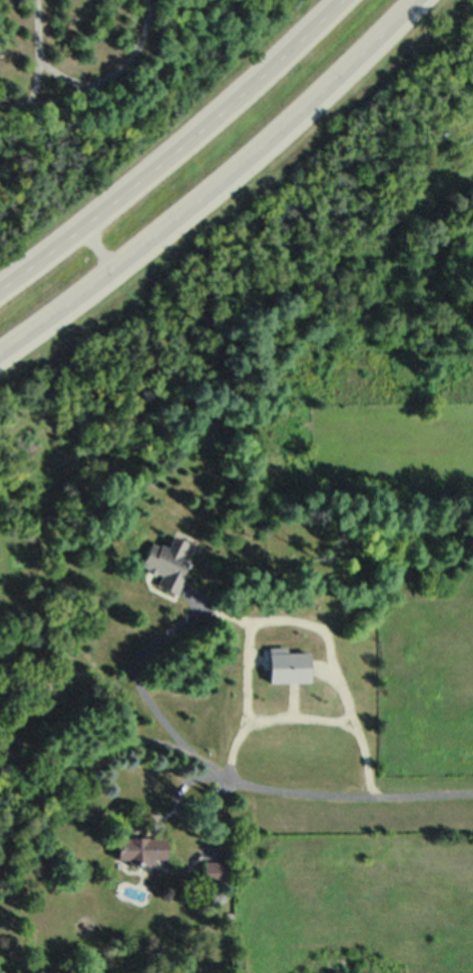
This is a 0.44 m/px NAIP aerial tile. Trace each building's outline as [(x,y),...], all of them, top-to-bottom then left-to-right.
[(149,541),(138,567),(160,575),(157,584),(176,592),(190,558),(181,554),(187,540),(173,535),(168,548),(149,541)] [(328,704),(328,618),(283,618),(283,608),(267,608),(267,618),(258,618),(258,704),(328,704)] [(165,836),(115,837),(116,859),(165,858),(165,836)] [(202,881),(226,881),(226,861),(202,861),(202,881)]
